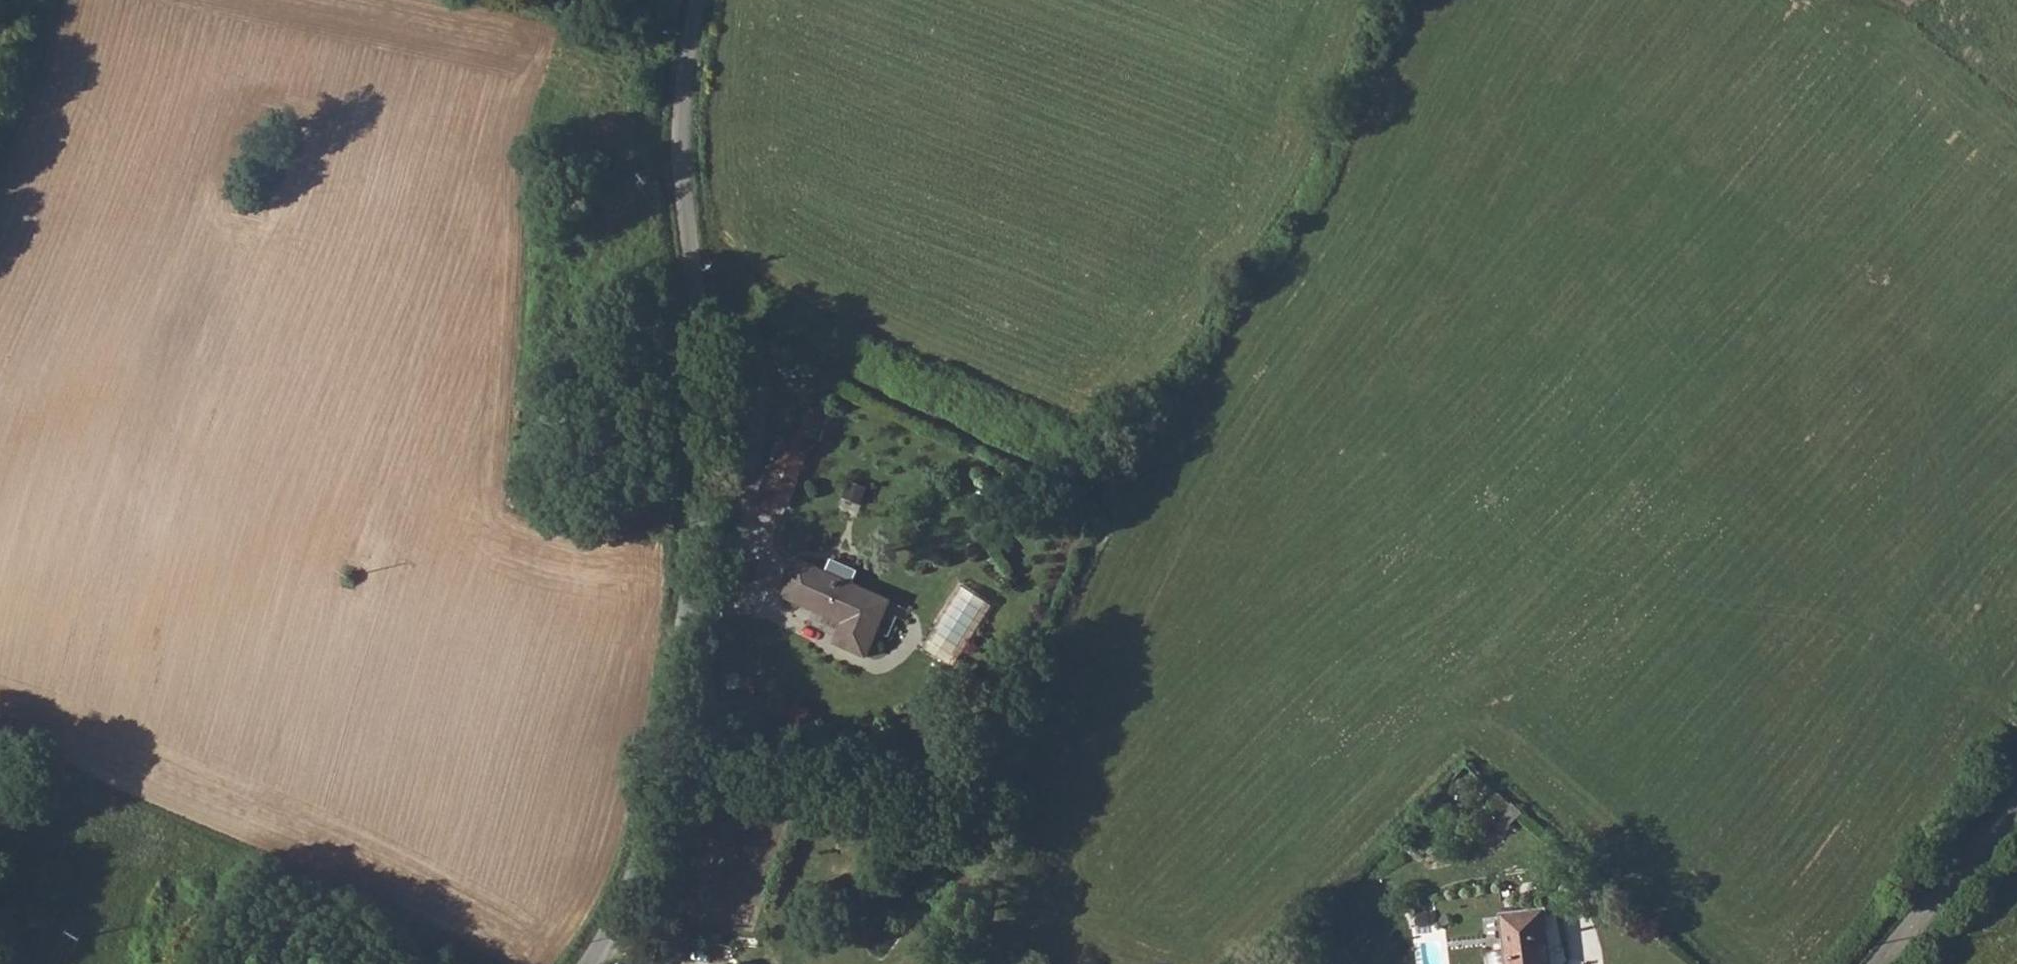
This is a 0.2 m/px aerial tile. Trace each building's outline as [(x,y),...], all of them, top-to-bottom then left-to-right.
[(790,475),(764,466),(752,499),(778,508),(790,475)] [(889,593),(850,578),(855,565),(828,555),(823,567),(795,556),(780,595),(848,621),(841,637),(867,647),(889,593)] [(957,666),(989,606),(955,589),(924,648),(957,666)] [(1549,907),(1504,912),(1512,963),(1557,963),(1549,907)] [(748,952),(744,963),(778,963),(748,952)]
